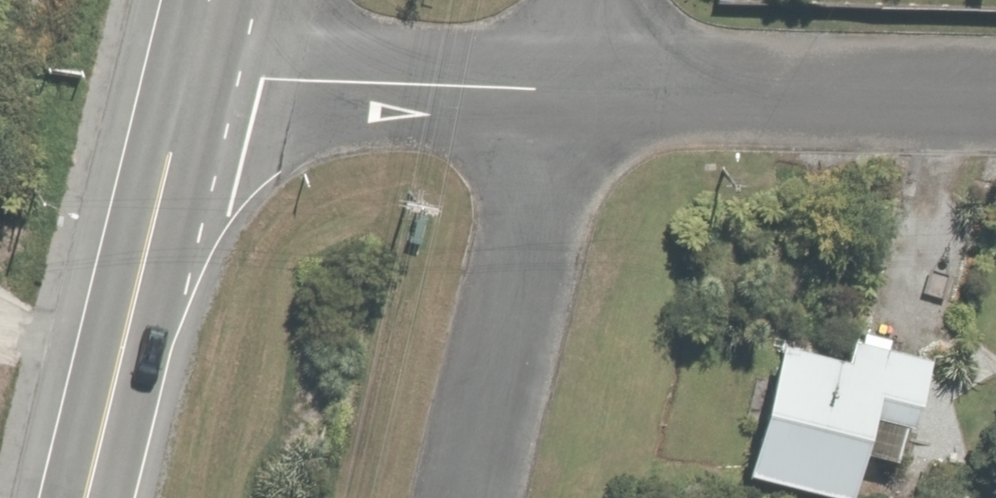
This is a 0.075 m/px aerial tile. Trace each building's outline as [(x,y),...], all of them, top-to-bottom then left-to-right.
[(797,339),(758,472),(847,497),(865,497),(882,442),(920,453),(950,351),(867,327),(859,357),(797,339)]
